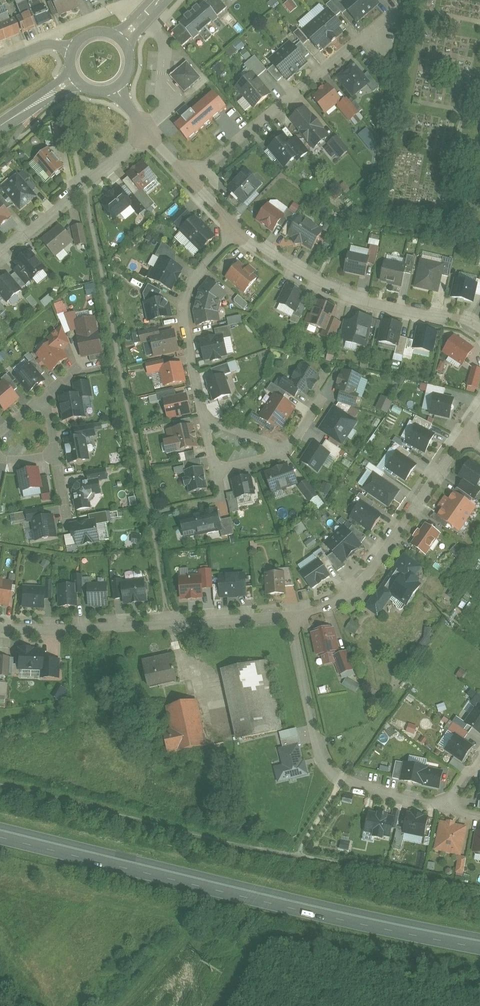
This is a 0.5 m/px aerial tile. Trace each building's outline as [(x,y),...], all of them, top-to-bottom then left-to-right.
[(28,2),(30,8),(42,3),(40,0),(27,0),(28,2)] [(59,14),(78,7),(76,0),(53,0),(59,14)] [(268,3),(273,9),(280,4),(276,0),(272,0),(268,3)] [(284,4),(291,13),(298,8),(292,0),(290,0),(284,4)] [(340,0),(331,0),(331,1),(341,12),(343,14),(347,10),(343,4),(340,0)] [(343,4),(347,10),(357,21),(378,4),(375,0),(347,0),(343,4)] [(341,12),(331,1),(326,5),(336,16),(341,12)] [(28,2),(17,6),(21,16),(17,18),(22,32),(37,26),(32,13),(30,8),(28,2)] [(219,18),(205,2),(197,9),(195,8),(191,11),(206,29),(219,18)] [(47,7),(32,13),(37,26),(52,20),(47,7)] [(328,10),(303,31),(320,51),(331,42),(332,42),(336,38),(345,30),(328,10)] [(206,29),(191,11),(186,15),(188,17),(179,24),(193,40),(206,29)] [(7,13),(0,16),(0,27),(5,39),(20,33),(14,19),(10,21),(7,13)] [(215,33),(216,34),(221,29),(213,23),(202,35),(208,41),(215,33)] [(308,40),(299,29),(294,33),(301,42),(303,45),(308,40)] [(245,46),(240,39),(233,45),(239,51),(245,46)] [(303,45),(301,42),(294,48),(303,59),(310,53),(303,45)] [(294,48),(290,43),(280,51),(296,70),(306,62),(294,48)] [(232,45),(225,51),(231,58),(238,51),(232,45)] [(245,49),(240,53),(246,60),(251,56),(245,49)] [(296,70),(280,51),(270,60),(274,64),(284,76),(287,79),(296,70)] [(266,70),(255,57),(245,65),(253,74),(257,78),(266,70)] [(201,78),(187,62),(174,73),(173,79),(185,93),(201,78)] [(220,62),(213,68),(220,76),(227,71),(220,62)] [(284,76),(274,64),(267,70),(277,82),(284,76)] [(354,65),(338,77),(353,95),(367,84),(368,82),(363,76),(354,65)] [(379,87),(368,73),(363,76),(368,82),(367,84),(374,92),(379,87)] [(253,74),(237,87),(254,107),(270,93),(257,78),(253,74)] [(328,86),(314,98),(325,112),(340,100),(328,86)] [(170,126),(184,144),(226,109),(211,91),(190,109),(187,104),(177,113),(180,117),(170,126)] [(348,99),(339,106),(350,120),(359,112),(352,104),(348,99)] [(362,110),(355,101),(352,104),(359,112),(362,110)] [(312,116),(305,108),(291,119),(301,131),(301,132),(314,148),(318,144),(321,145),(324,142),(324,139),(328,136),(322,129),(323,128),(313,115),(312,116)] [(63,127),(53,129),(57,147),(67,145),(63,127)] [(366,128),(358,135),(371,150),(378,143),(366,128)] [(349,150),(337,136),(329,143),(340,157),(349,150)] [(309,152),(297,138),(290,143),(299,154),(299,155),(301,158),(309,152)] [(287,141),(281,141),(280,140),(270,148),(284,165),(289,160),(292,161),(299,155),(299,154),(290,143),(288,140),(287,141)] [(49,148),(35,160),(51,179),(65,168),(49,148)] [(143,163),(128,175),(129,177),(140,191),(156,178),(143,163)] [(255,178),(245,169),(240,174),(241,175),(228,189),(232,193),(243,203),(243,202),(255,190),(256,191),(263,184),(256,177),(255,178)] [(37,187),(24,171),(18,176),(31,191),(37,187)] [(18,176),(17,175),(10,181),(11,183),(4,189),(21,209),(36,197),(31,191),(18,176)] [(140,191),(129,177),(123,182),(134,195),(134,196),(140,191)] [(348,188),(344,182),(339,186),(344,192),(348,188)] [(113,192),(108,197),(101,203),(106,209),(106,212),(109,216),(112,216),(113,218),(130,204),(132,203),(129,200),(119,188),(114,193),(113,192)] [(342,194),(338,190),(332,195),(336,199),(342,194)] [(232,193),(226,200),(237,210),(244,203),(243,202),(243,203),(232,193)] [(0,194),(0,203),(6,210),(11,206),(0,194)] [(134,196),(134,195),(129,200),(132,203),(130,204),(139,215),(146,209),(134,196)] [(0,224),(1,225),(7,220),(6,219),(10,216),(6,210),(0,203),(0,225),(0,224)] [(299,207),(295,203),(291,210),(295,213),(299,207)] [(272,208),(268,205),(258,219),(273,230),(278,224),(283,216),(278,212),(278,210),(275,208),(272,208)] [(184,209),(172,220),(179,227),(179,228),(180,229),(181,231),(194,219),(184,209)] [(283,216),(278,224),(284,229),(287,225),(290,220),(295,214),(288,209),(283,216)] [(215,237),(195,217),(194,219),(181,231),(201,251),(215,237)] [(323,231),(300,217),(292,229),(289,234),(294,238),(295,245),(301,243),(302,243),(311,249),(323,231)] [(296,224),(290,220),(287,225),(292,229),(296,224)] [(332,227),(326,223),(323,229),(328,232),(332,227)] [(83,226),(73,228),(76,245),(86,243),(83,226)] [(60,227),(56,230),(56,231),(51,235),(49,235),(44,239),(43,242),(55,256),(72,241),(60,227)] [(177,254),(163,242),(155,256),(162,260),(162,259),(171,264),(177,254)] [(328,246),(322,242),(319,248),(325,251),(328,246)] [(379,247),(371,245),(368,258),(367,263),(375,265),(379,247)] [(30,252),(17,262),(20,267),(32,280),(45,269),(30,252)] [(368,258),(349,254),(345,271),(365,275),(367,263),(368,258)] [(416,257),(407,255),(405,267),(404,273),(412,274),(416,257)] [(453,259),(443,257),(441,264),(444,264),(441,275),(450,277),(453,259)] [(171,264),(162,259),(162,260),(156,271),(154,270),(149,278),(154,280),(170,289),(181,269),(171,264)] [(441,264),(421,259),(415,287),(438,292),(441,275),(444,264),(441,264)] [(405,267),(385,262),(381,280),(393,283),(392,284),(401,286),(404,273),(405,267)] [(246,270),(239,263),(227,277),(245,292),(257,279),(252,275),(255,272),(249,267),(246,270)] [(32,280),(20,267),(14,272),(15,273),(26,285),(32,280)] [(26,285),(15,273),(10,277),(20,290),(26,285)] [(0,282),(0,293),(8,302),(21,290),(20,290),(10,277),(8,275),(0,282)] [(209,280),(200,291),(197,301),(219,307),(220,301),(226,294),(209,280)] [(476,284),(456,280),(452,297),(473,302),(474,294),(477,284),(476,284)] [(95,284),(87,286),(89,296),(97,294),(95,284)] [(162,291),(149,284),(144,294),(145,303),(159,300),(158,298),(162,291)] [(303,294),(287,286),(279,303),(295,311),(301,298),(303,294)] [(38,303),(31,295),(26,300),(33,308),(38,303)] [(249,304),(238,295),(234,300),(234,302),(244,310),(249,304)] [(47,297),(42,301),(47,307),(52,303),(47,297)] [(301,298),(295,311),(293,314),(301,318),(309,302),(301,298)] [(159,300),(145,303),(149,321),(171,316),(168,303),(163,299),(159,300)] [(219,307),(197,301),(195,312),(198,325),(219,321),(217,312),(219,307)] [(336,308),(318,301),(312,316),(309,315),(307,322),(324,330),(327,331),(331,319),(336,308)] [(64,302),(55,305),(58,315),(67,312),(64,302)] [(76,312),(65,314),(71,332),(78,330),(77,322),(76,312)] [(357,324),(350,322),(349,323),(346,340),(345,342),(364,346),(366,345),(372,318),(359,315),(357,324)] [(240,316),(228,319),(229,326),(242,323),(240,316)] [(77,322),(78,330),(80,336),(78,337),(82,356),(89,355),(101,352),(102,352),(98,333),(96,333),(93,318),(77,322)] [(331,319),(327,331),(324,330),(322,335),(334,340),(340,323),(331,319)] [(402,325),(384,321),(379,341),(397,345),(399,336),(402,325)] [(343,322),(340,338),(346,340),(349,323),(343,322)] [(229,326),(215,329),(216,338),(222,336),(223,339),(232,337),(229,326)] [(63,327),(50,338),(53,342),(53,341),(61,351),(70,343),(63,327)] [(158,328),(140,332),(142,342),(152,340),(151,336),(159,334),(158,328)] [(436,332),(419,329),(416,341),(414,348),(415,348),(432,352),(436,332)] [(159,334),(151,336),(152,340),(155,355),(178,350),(174,331),(159,334)] [(216,338),(201,341),(205,359),(211,358),(212,361),(220,359),(220,356),(226,355),(223,339),(222,336),(216,338)] [(399,336),(397,345),(395,354),(403,356),(404,352),(407,339),(407,338),(399,336)] [(472,349),(454,337),(444,351),(451,356),(447,361),(458,368),(461,363),(463,364),(472,349)] [(416,341),(407,339),(404,352),(414,354),(415,348),(414,348),(416,341)] [(61,351),(53,341),(53,342),(38,354),(52,370),(67,358),(61,351)] [(101,352),(89,355),(91,362),(102,359),(101,352)] [(45,372),(34,358),(28,363),(30,365),(40,376),(45,372)] [(163,360),(147,363),(149,374),(162,371),(161,368),(164,367),(163,360)] [(228,363),(211,369),(215,378),(223,375),(223,376),(231,373),(228,363)] [(300,372),(298,371),(294,377),(296,379),(292,384),(292,385),(299,390),(305,394),(309,388),(312,389),(316,382),(314,381),(318,375),(308,368),(308,367),(308,365),(304,363),(301,364),(298,367),(299,371),(300,372)] [(164,367),(161,368),(162,371),(165,385),(185,381),(181,364),(164,367)] [(40,376),(30,365),(25,370),(22,369),(18,373),(18,375),(17,376),(29,391),(35,386),(36,387),(44,381),(40,376)] [(473,368),(468,385),(476,388),(479,375),(479,370),(473,368)] [(361,377),(344,372),(342,377),(341,377),(338,384),(340,385),(338,390),(341,392),(355,396),(361,377)] [(18,387),(7,374),(1,379),(4,382),(13,392),(18,387)] [(215,378),(208,380),(215,400),(230,394),(223,376),(223,375),(215,378)] [(292,384),(284,379),(279,388),(287,393),(294,398),(299,390),(292,385),(292,384)] [(4,382),(0,385),(0,405),(4,409),(18,398),(13,392),(4,382)] [(89,382),(74,384),(76,395),(81,394),(82,397),(91,396),(89,382)] [(279,388),(272,383),(267,390),(275,395),(282,399),(287,393),(279,388)] [(446,389),(428,385),(426,394),(434,396),(435,395),(444,397),(446,389)] [(174,390),(157,393),(158,401),(165,400),(176,397),(174,390)] [(355,396),(341,392),(338,402),(339,403),(352,407),(355,408),(359,397),(355,396)] [(76,395),(60,398),(64,419),(85,416),(85,414),(86,412),(85,406),(83,404),(82,397),(81,394),(76,395)] [(176,397),(165,400),(169,416),(189,412),(186,395),(176,397)] [(282,399),(275,395),(268,406),(287,418),(294,407),(282,399)] [(382,395),(377,408),(389,413),(394,400),(382,395)] [(444,397),(435,395),(434,396),(431,413),(449,418),(453,400),(444,397)] [(352,407),(339,403),(335,408),(347,416),(352,407)] [(287,418),(268,406),(261,416),(260,417),(267,422),(279,430),(287,418)] [(335,408),(321,429),(342,443),(347,435),(346,434),(350,429),(351,430),(356,422),(347,416),(335,408)] [(261,416),(253,411),(248,418),(263,428),(267,422),(260,417),(261,416)] [(432,424),(416,416),(412,424),(416,426),(429,432),(432,424)] [(190,418),(178,421),(180,427),(191,425),(190,418)] [(93,424),(75,427),(77,438),(84,436),(84,437),(95,435),(93,424)] [(175,429),(168,430),(170,441),(174,440),(176,450),(196,446),(194,438),(197,438),(195,431),(193,432),(191,425),(180,427),(175,429)] [(429,432),(416,426),(407,443),(425,452),(434,435),(429,432)] [(77,438),(66,440),(67,447),(66,447),(67,454),(68,454),(70,462),(88,459),(84,437),(84,436),(77,438)] [(341,450),(327,440),(321,448),(329,453),(328,454),(335,459),(341,450)] [(313,443),(302,461),(317,471),(328,454),(329,453),(321,448),(313,443)] [(410,453),(396,443),(391,449),(397,453),(398,453),(407,459),(410,453)] [(194,451),(184,453),(186,461),(196,459),(194,451)] [(397,453),(387,467),(406,480),(416,466),(407,459),(398,453),(397,453)] [(186,461),(183,462),(185,471),(202,467),(200,458),(186,461)] [(470,461),(460,476),(465,480),(459,489),(474,499),(479,490),(479,489),(476,486),(479,480),(479,466),(477,464),(475,464),(470,461)] [(370,463),(366,469),(374,474),(381,478),(385,473),(370,463)] [(282,467),(274,469),(274,470),(266,473),(273,491),(297,483),(294,473),(290,475),(287,466),(282,468),(282,467)] [(185,471),(186,478),(183,479),(185,486),(188,486),(189,493),(208,489),(203,467),(202,467),(185,471)] [(38,468),(18,472),(22,490),(40,487),(41,487),(39,477),(38,468)] [(105,468),(88,471),(89,481),(98,480),(107,479),(106,473),(105,468)] [(381,478),(374,474),(364,488),(388,505),(398,491),(381,478)] [(48,475),(39,477),(41,487),(40,487),(42,495),(51,493),(48,475)] [(250,476),(232,480),(235,491),(236,498),(254,494),(250,476)] [(89,481),(80,483),(78,484),(74,489),(75,489),(74,491),(77,510),(90,507),(88,499),(92,494),(100,492),(98,480),(89,481)] [(307,481),(299,487),(310,501),(318,495),(307,481)] [(235,491),(226,493),(229,505),(237,503),(236,498),(235,491)] [(365,497),(360,493),(356,499),(361,502),(362,502),(365,497)] [(475,507),(455,493),(450,500),(444,509),(439,516),(459,530),(475,507)] [(374,503),(365,497),(362,502),(371,508),(374,503)] [(445,497),(439,506),(444,509),(450,500),(445,497)] [(362,502),(361,502),(351,517),(371,531),(381,515),(371,508),(362,502)] [(237,503),(229,505),(230,511),(239,509),(237,503)] [(43,508),(25,511),(27,522),(33,521),(33,519),(45,517),(43,508)] [(217,509),(203,512),(207,532),(220,530),(221,530),(219,520),(217,509)] [(107,511),(89,515),(90,521),(95,521),(96,524),(109,522),(108,517),(107,512),(107,511)] [(24,512),(10,514),(12,521),(25,519),(24,512)] [(203,512),(179,517),(182,528),(184,529),(185,536),(186,536),(186,535),(194,533),(195,534),(201,533),(202,532),(206,531),(207,533),(207,532),(203,512)] [(45,517),(33,519),(33,521),(37,540),(56,536),(52,516),(45,517)] [(231,517),(219,520),(221,530),(220,530),(222,536),(235,534),(231,517)] [(90,521),(71,525),(73,536),(76,536),(77,544),(99,540),(96,524),(95,521),(90,521)] [(426,524),(412,544),(425,554),(439,534),(426,524)] [(367,536),(352,525),(348,531),(361,544),(367,536)] [(348,531),(344,526),(335,535),(352,553),(361,545),(348,531)] [(141,535),(133,534),(132,542),(140,544),(141,535)] [(352,553),(335,535),(325,544),(333,552),(342,562),(343,562),(352,553)] [(309,547),(317,542),(315,538),(307,543),(309,547)] [(327,556),(323,550),(315,556),(318,561),(319,560),(326,570),(333,565),(327,556)] [(342,562),(333,552),(327,556),(333,565),(337,571),(346,565),(343,562),(342,562)] [(390,577),(377,595),(376,594),(368,607),(378,613),(388,598),(393,601),(394,603),(396,605),(397,608),(400,609),(402,609),(406,603),(407,604),(419,586),(415,583),(418,578),(414,576),(420,567),(404,556),(393,573),(394,574),(391,578),(390,577)] [(51,563),(45,559),(41,565),(47,568),(51,563)] [(318,561),(301,572),(312,587),(318,582),(319,584),(325,580),(324,578),(329,575),(326,570),(319,560),(318,561)] [(290,568),(282,568),(282,573),(283,573),(284,586),(295,585),(290,568)] [(212,569),(200,570),(200,576),(201,576),(202,588),(213,587),(213,585),(212,569)] [(282,573),(266,574),(268,594),(284,593),(284,586),(283,573),(282,573)] [(245,574),(231,575),(229,574),(223,574),(222,576),(220,576),(220,584),(221,596),(222,596),(230,595),(230,596),(237,596),(237,595),(245,595),(246,594),(246,587),(245,574)] [(200,576),(180,578),(181,598),(188,597),(188,599),(196,599),(195,597),(202,596),(202,588),(201,576),(200,576)] [(91,577),(82,578),(83,581),(83,586),(89,586),(89,585),(91,585),(91,577)] [(53,581),(45,580),(45,589),(45,598),(52,599),(53,581)] [(122,580),(112,581),(114,599),(124,598),(122,583),(123,583),(122,580)] [(123,583),(122,583),(124,598),(125,603),(132,602),(132,603),(139,602),(139,601),(146,600),(145,592),(147,589),(146,584),(144,582),(144,580),(123,583)] [(0,581),(0,604),(8,605),(11,583),(0,581)] [(83,581),(74,582),(74,585),(76,585),(76,593),(83,592),(83,586),(83,581)] [(91,585),(89,585),(89,586),(89,596),(90,605),(107,604),(107,584),(91,585)] [(220,584),(213,585),(213,587),(214,601),(222,601),(222,596),(221,596),(220,584)] [(74,585),(59,585),(60,606),(76,606),(76,593),(76,585),(74,585)] [(253,586),(246,587),(246,594),(245,595),(246,599),(254,599),(253,586)] [(45,589),(23,588),(22,605),(44,606),(45,598),(45,589)] [(360,625),(352,619),(346,629),(354,634),(360,625)] [(329,627),(316,630),(316,632),(314,633),(318,653),(321,653),(321,655),(335,652),(334,650),(337,649),(332,629),(330,629),(329,627)] [(43,648),(19,648),(18,670),(42,671),(42,658),(43,648)] [(346,651),(334,656),(341,673),(353,668),(346,651)] [(171,656),(144,662),(150,687),(176,682),(171,656)] [(0,657),(0,675),(9,676),(10,658),(0,657)] [(42,676),(58,677),(58,659),(42,658),(42,671),(42,676)] [(267,660),(221,670),(236,739),(282,729),(267,660)] [(354,669),(342,674),(344,677),(355,672),(354,669)] [(359,685),(347,678),(343,685),(355,692),(359,685)] [(62,685),(55,697),(64,701),(70,689),(62,685)] [(196,700),(167,706),(172,729),(163,731),(168,754),(177,752),(206,746),(196,700)] [(444,702),(437,705),(439,711),(446,709),(444,702)] [(466,722),(468,724),(479,732),(479,706),(478,705),(466,722)] [(452,721),(454,722),(465,729),(468,724),(466,722),(456,715),(452,721)] [(465,729),(454,722),(448,730),(456,735),(463,740),(468,732),(465,729)] [(417,725),(409,723),(406,731),(415,734),(417,725)] [(300,743),(298,735),(281,739),(283,747),(297,744),(300,743)] [(456,735),(446,749),(462,760),(472,746),(463,740),(456,735)] [(275,767),(278,780),(307,773),(304,759),(301,759),(297,744),(283,747),(280,748),(284,765),(275,767)] [(396,760),(392,777),(401,779),(405,762),(396,760)] [(442,770),(405,762),(401,779),(439,787),(442,770)] [(353,795),(344,793),(342,801),(351,803),(353,795)] [(400,810),(393,809),(392,815),(395,816),(392,827),(392,828),(396,828),(397,826),(400,810)] [(388,814),(378,812),(368,810),(364,831),(373,833),(372,837),(383,839),(384,836),(390,837),(392,827),(395,816),(392,815),(388,815),(388,814)] [(428,816),(407,811),(403,827),(402,831),(405,832),(424,836),(428,816)] [(447,821),(440,820),(434,849),(461,855),(467,826),(455,823),(455,821),(447,820),(447,821)] [(403,827),(397,826),(396,828),(393,843),(402,845),(405,832),(402,831),(403,827)] [(476,830),(472,853),(479,855),(479,830),(476,830)] [(349,841),(342,840),(340,847),(347,848),(349,841)] [(466,857),(459,855),(457,871),(464,872),(466,857)]
